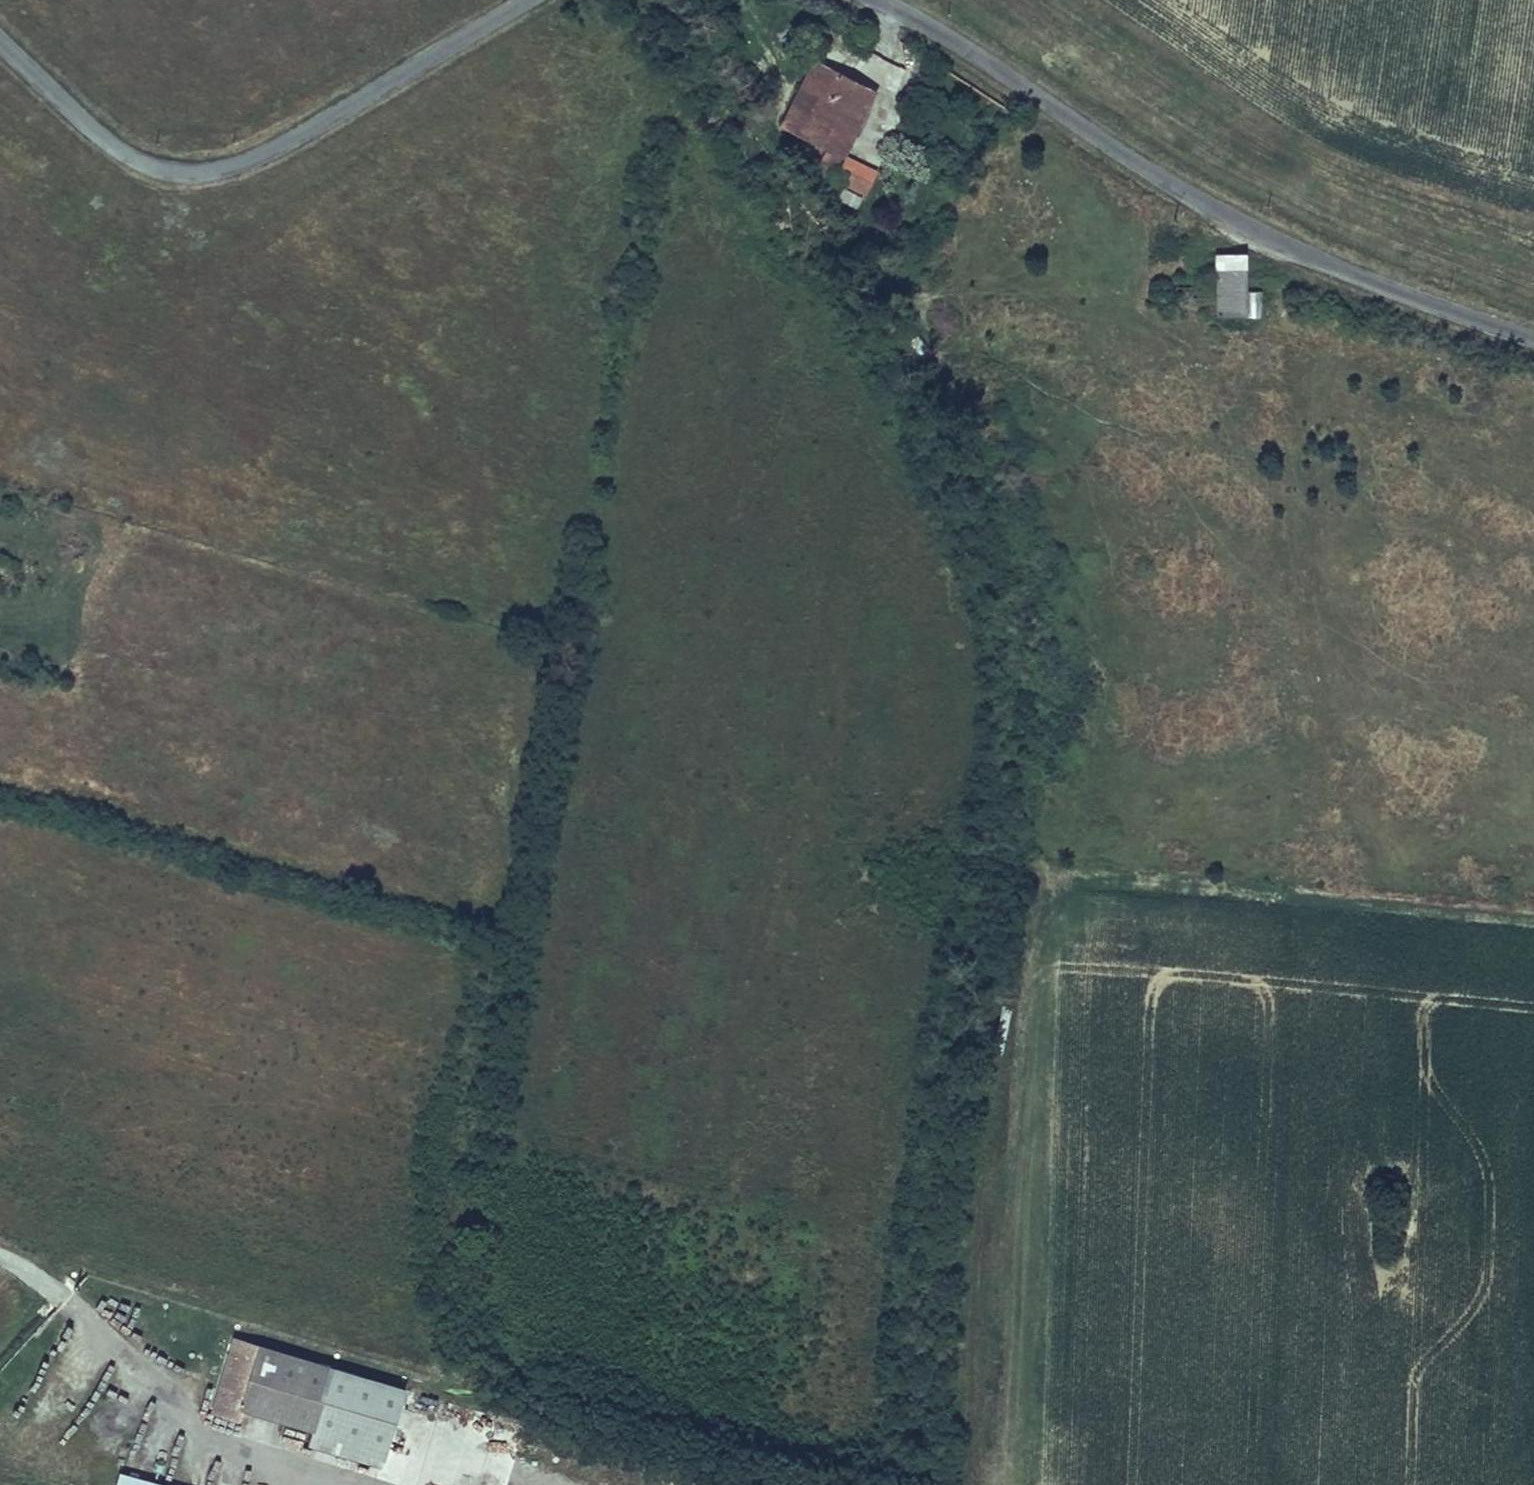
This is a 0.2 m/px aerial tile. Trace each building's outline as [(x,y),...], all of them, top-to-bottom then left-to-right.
[(824,62),(806,54),(777,121),(796,129),(824,62)] [(824,62),(796,129),(825,141),(835,145),(863,77),(824,62)] [(844,150),(825,141),(821,152),(806,146),(796,171),(861,199),(879,159),(846,145),(844,150)] [(1247,253),(1214,254),(1215,316),(1247,316),(1247,253)] [(1250,290),(1250,316),(1262,316),(1262,290),(1250,290)] [(276,1345),(180,1316),(158,1390),(193,1400),(197,1390),(258,1408),(276,1345)] [(353,1368),(276,1345),(258,1408),(254,1424),(328,1446),(353,1368)] [(66,1450),(57,1482),(67,1484),(185,1484),(185,1483),(66,1450)]
